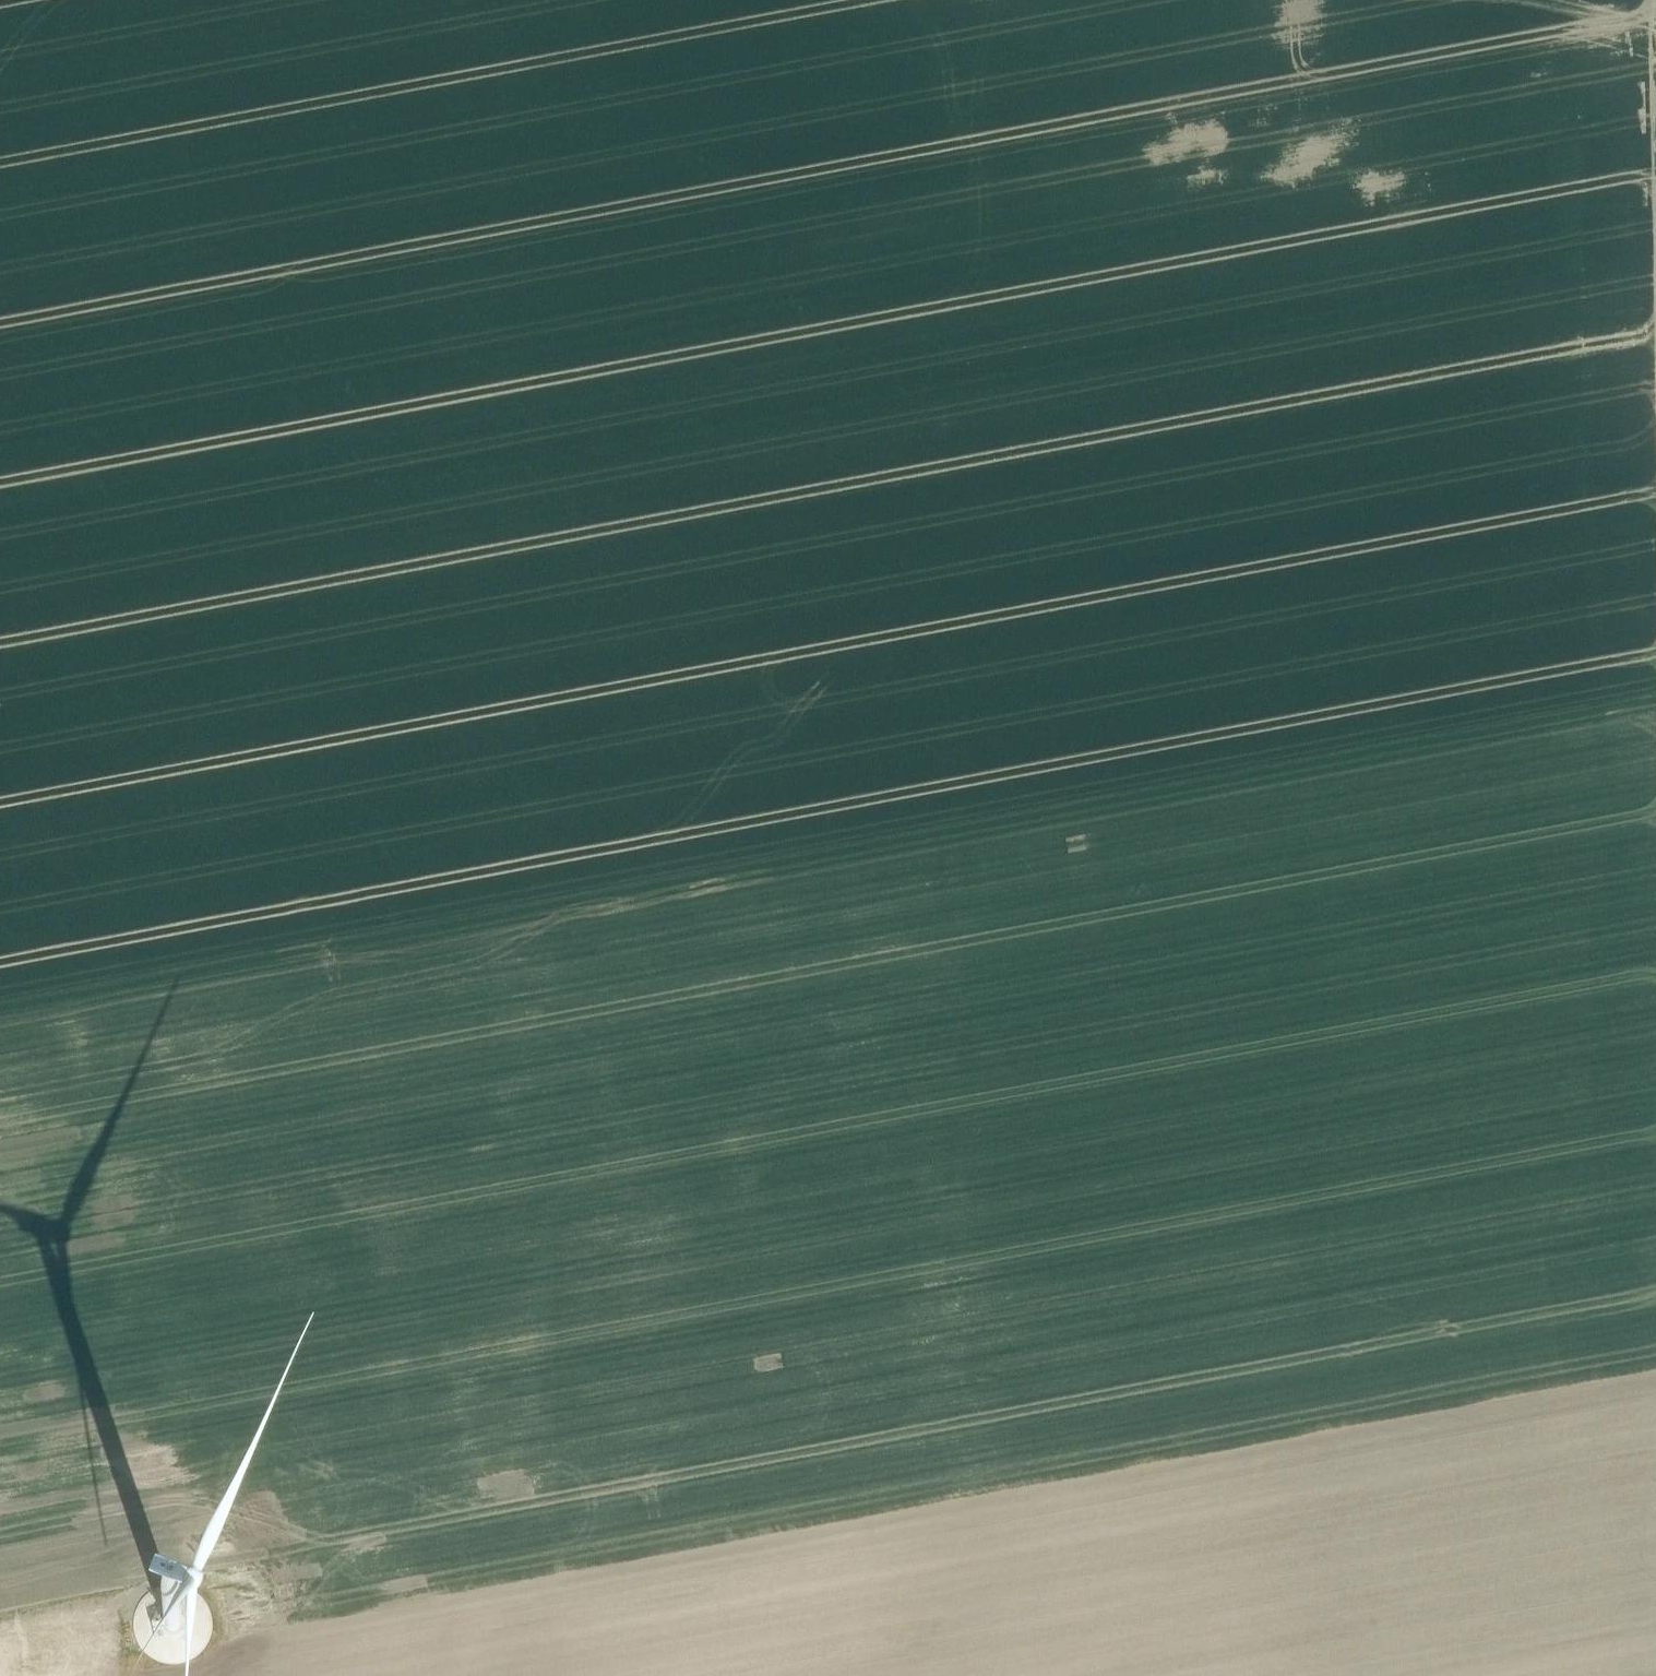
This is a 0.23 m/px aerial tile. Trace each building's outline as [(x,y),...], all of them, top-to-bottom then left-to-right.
[(164,1623),(164,1625),(164,1626),(164,1627),(164,1628),(165,1629),(166,1630),(166,1631),(167,1632),(168,1632),(169,1633),(170,1633),(171,1633),(172,1634),(173,1634),(174,1634),(175,1633),(177,1633),(178,1632),(179,1631),(180,1631),(180,1630),(181,1629),(181,1628),(182,1627),(182,1626),(182,1625),(182,1624),(182,1623),(181,1622),(181,1621),(180,1620),(180,1619),(179,1618),(178,1617),(177,1616),(175,1616),(174,1616),(173,1616),(172,1616),(171,1616),(170,1616),(169,1616),(168,1617),(167,1618),(166,1618),(166,1619),(165,1620),(165,1621),(164,1622),(164,1623)]
